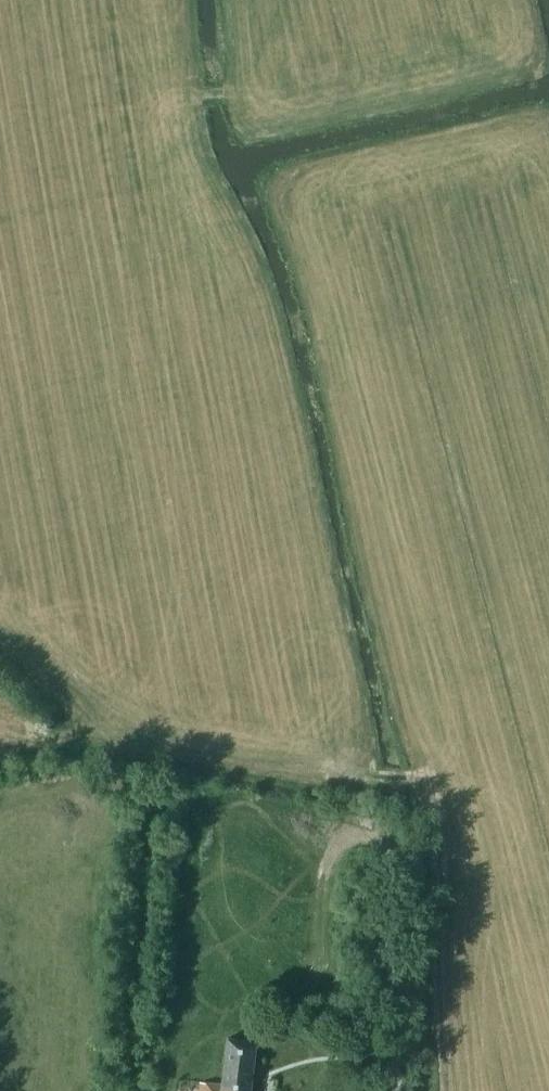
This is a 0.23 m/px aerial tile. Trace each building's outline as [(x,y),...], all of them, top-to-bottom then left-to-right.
[(228,1039),(221,1085),(200,1082),(200,1090),(252,1090),(258,1043),(228,1039)]
